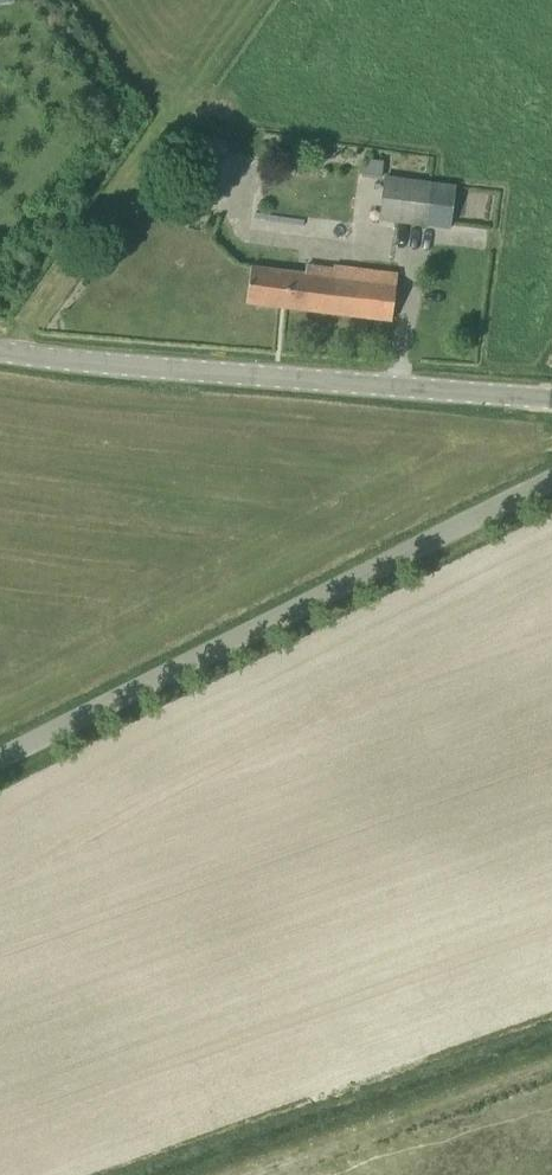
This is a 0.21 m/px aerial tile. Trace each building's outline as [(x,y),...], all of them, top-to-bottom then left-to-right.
[(431,190),(432,182),(384,176),(379,219),(450,227),(454,192),(431,190)] [(305,273),(251,266),(247,302),(392,320),(398,274),(306,263),(305,273)]
